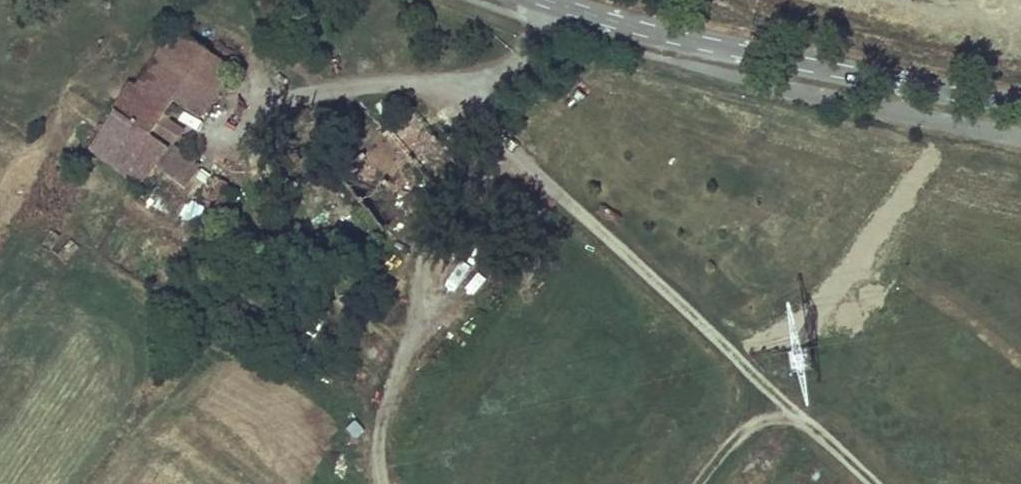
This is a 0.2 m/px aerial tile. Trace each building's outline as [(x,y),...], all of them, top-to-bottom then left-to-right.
[(133,77),(89,147),(139,184),(201,227),(215,209),(223,214),(237,196),(226,187),(225,190),(149,136),(172,101),(199,117),(230,66),(173,30),(139,81),(133,77)] [(413,109),(334,174),(382,231),(460,164),(413,109)] [(306,113),(301,122),(305,125),(310,116),(306,113)]
